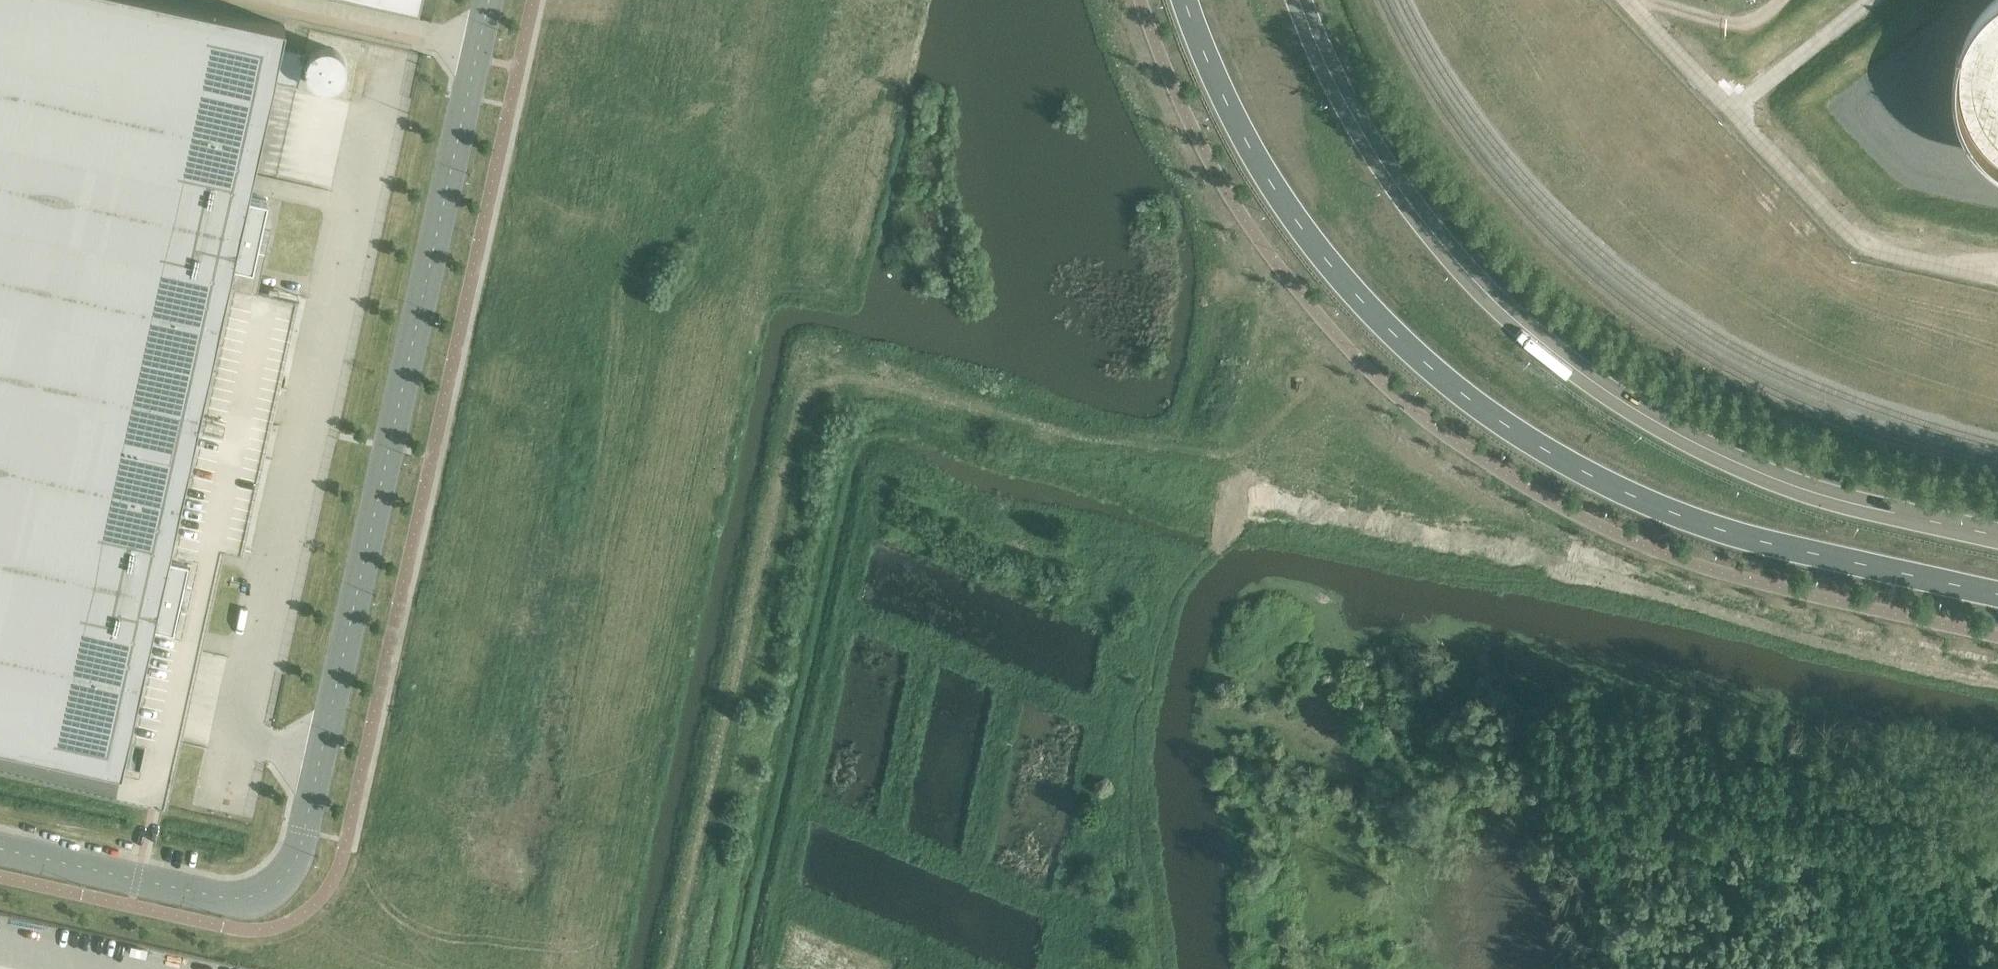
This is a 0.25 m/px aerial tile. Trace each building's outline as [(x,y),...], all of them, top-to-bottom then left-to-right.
[(267,197),(248,193),(285,23),(180,0),(0,0),(0,175),(220,223),(220,222),(259,231),(267,197)] [(1987,1),(1985,2),(1982,6),(1978,10),(1975,14),(1972,19),(1970,23),(1967,27),(1965,32),(1963,37),(1961,42),(1959,47),(1958,52),(1957,57),(1956,62),(1956,67),(1955,72),(1955,77),(1955,83),(1956,88),(1956,93),(1957,98),(1959,103),(1960,108),(1962,113),(1964,118),(1966,122),(1968,127),(1971,131),(1974,136),(1977,140),(1980,144),(1983,148),(1987,152),(1991,155),(1995,158),(1997,161),(1997,0),(1988,0),(1987,1)] [(310,47),(309,84),(344,85),(345,48),(310,47)] [(233,260),(252,265),(259,231),(220,222),(220,223),(0,175),(0,363),(200,407),(233,260)] [(188,556),(169,552),(200,407),(0,363),(0,552),(141,582),(180,590),(188,556)] [(154,620),(173,624),(180,590),(141,582),(0,552),(0,741),(110,765),(121,767),(122,766),(154,620)]
